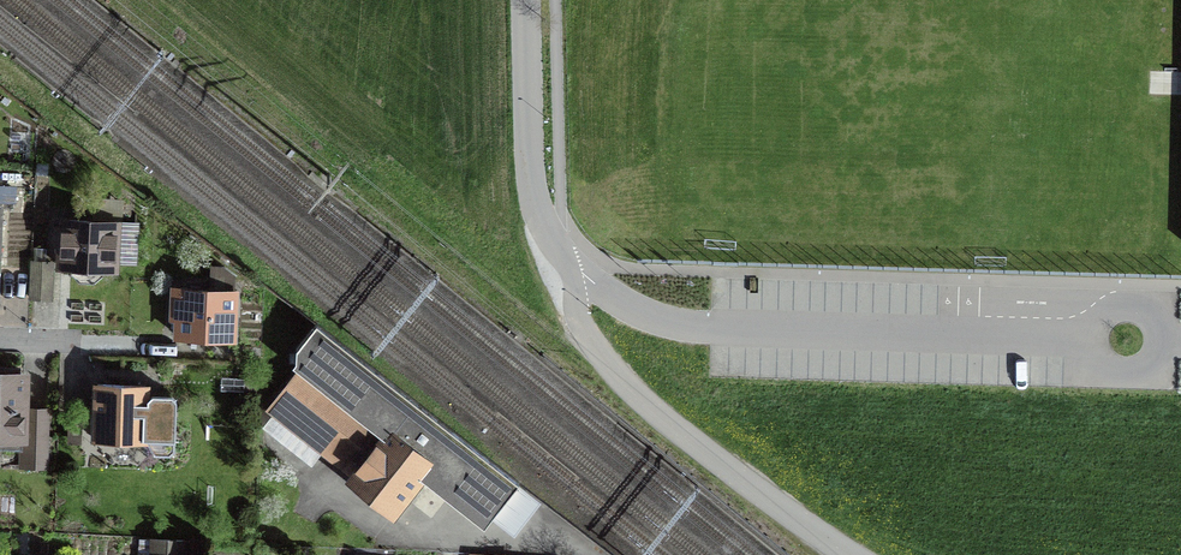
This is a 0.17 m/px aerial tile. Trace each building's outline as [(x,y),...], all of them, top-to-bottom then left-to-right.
[(98,221),(119,222),(120,199),(99,199),(98,221)] [(104,269),(113,270),(114,259),(135,260),(137,224),(119,222),(98,221),(64,219),(64,228),(56,228),(54,253),(62,254),(61,267),(71,267),(70,273),(79,282),(94,282),(103,274),(104,269)] [(207,338),(231,339),(234,276),(222,267),(211,266),(210,290),(181,289),(180,303),(172,302),(171,328),(179,328),(179,337),(207,338)] [(519,482),(316,323),(296,349),(295,362),(302,368),(270,408),(355,475),(352,479),(393,512),(415,483),(421,487),(433,472),(491,518),(519,482)] [(0,375),(0,447),(22,448),(21,466),(45,467),(47,410),(23,409),(28,399),(24,390),(24,376),(7,376),(0,375)] [(170,455),(174,451),(175,429),(171,425),(175,422),(176,400),(171,396),(152,395),(148,399),(148,404),(145,404),(146,385),(97,384),(96,412),(96,440),(144,441),(144,438),(147,438),(154,454),(170,455)] [(183,540),(153,538),(152,554),(182,554),(183,540)]
